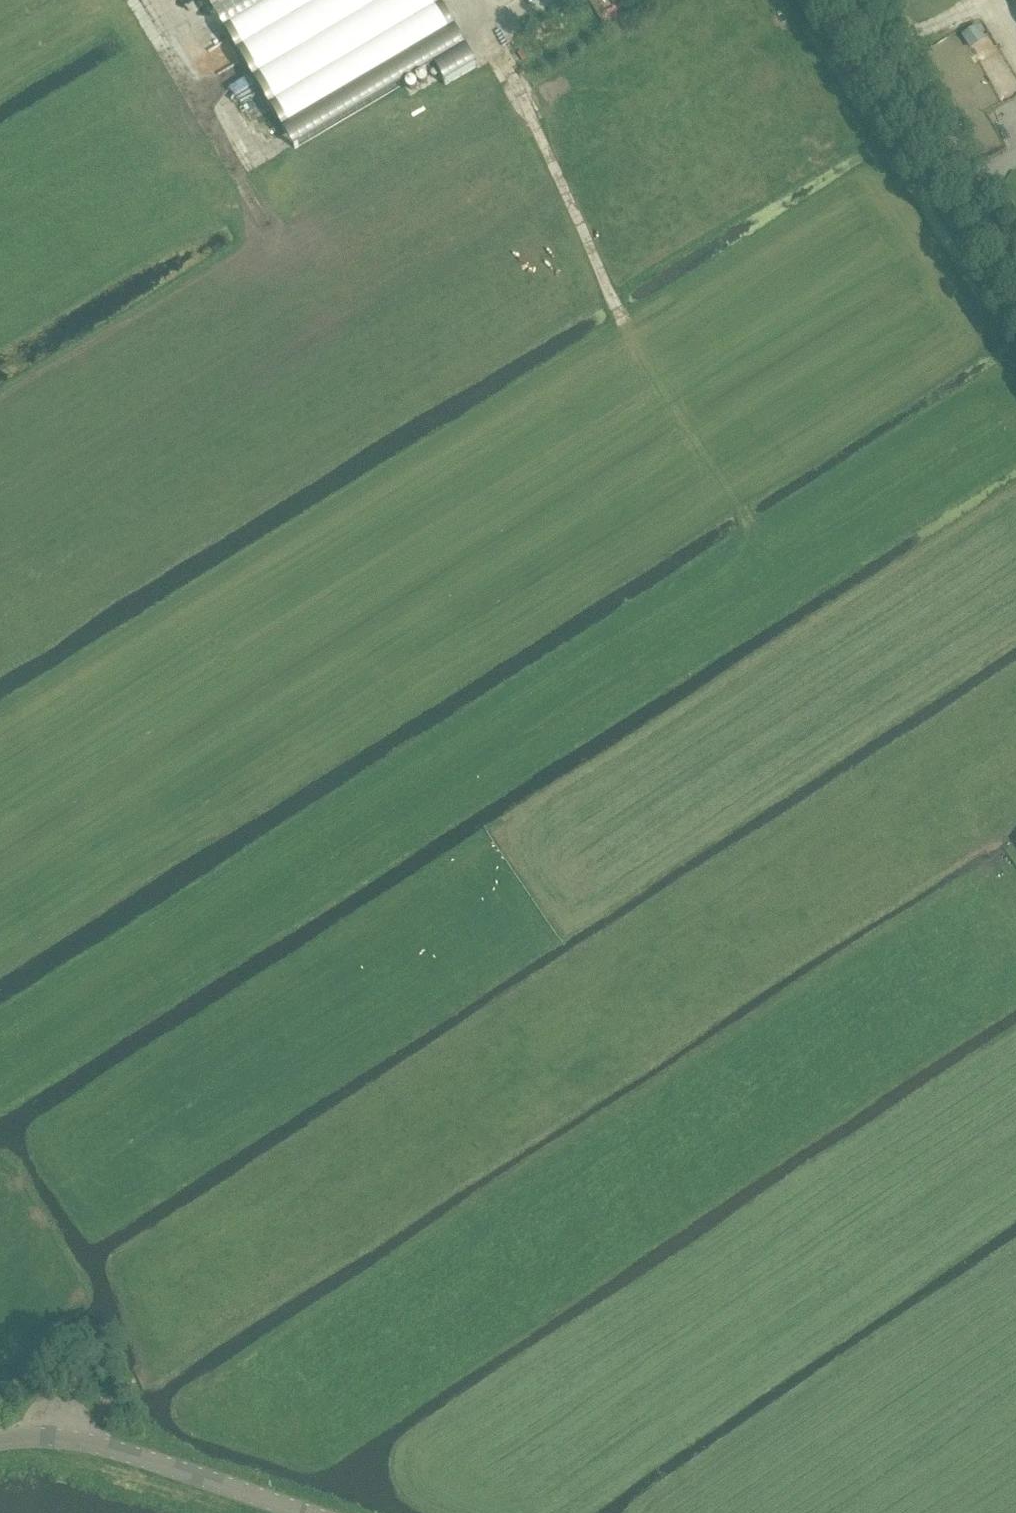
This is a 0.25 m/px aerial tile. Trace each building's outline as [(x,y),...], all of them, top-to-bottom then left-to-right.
[(477,67),(437,0),(231,0),(212,11),(294,150),(434,68),(445,86),(477,67)]
